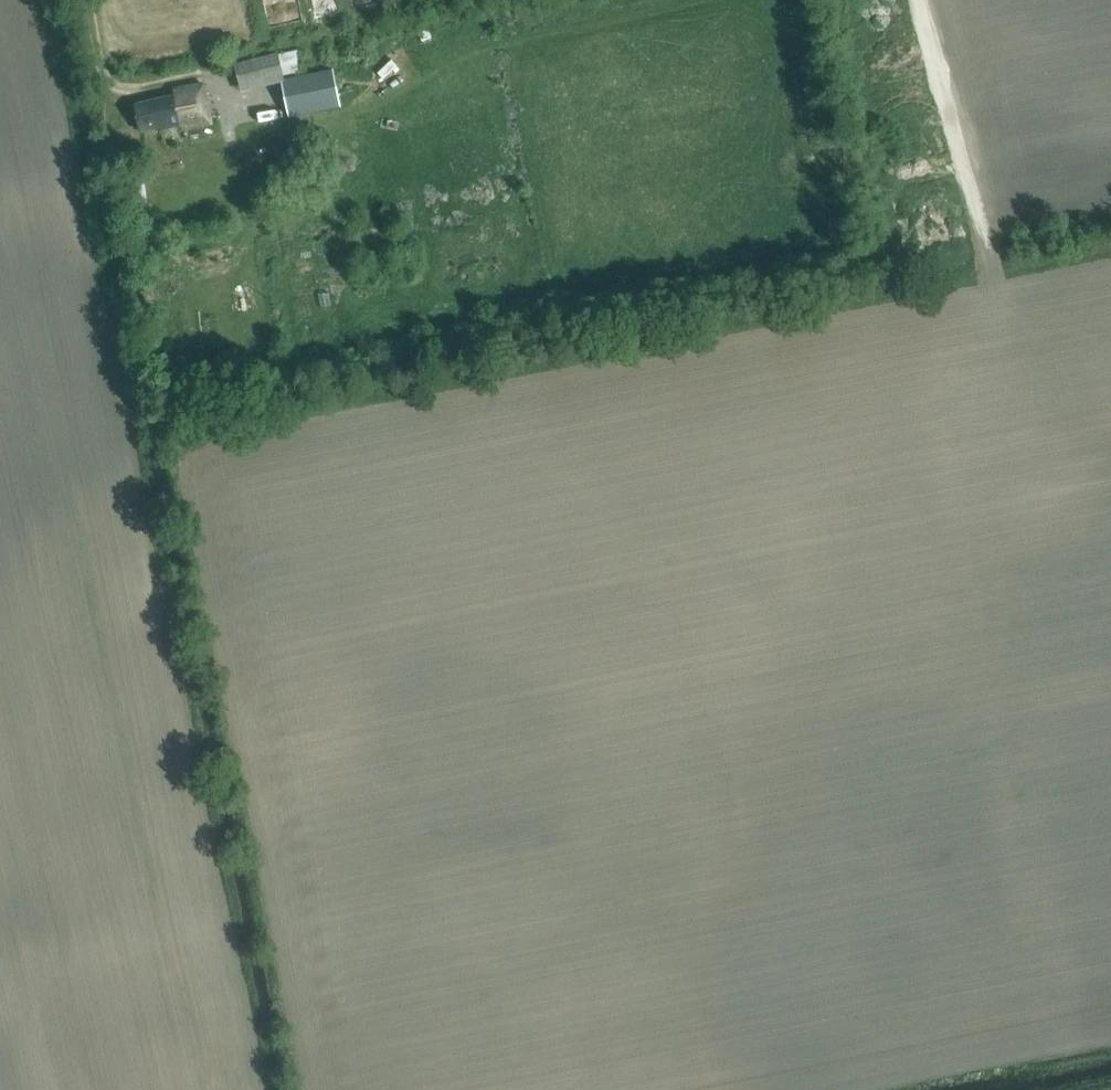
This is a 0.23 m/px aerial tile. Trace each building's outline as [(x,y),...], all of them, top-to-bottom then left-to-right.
[(341,108),(333,69),(301,75),(297,50),(235,64),(242,93),(271,86),(278,120),(288,117),(291,130),(309,126),(307,114),(341,108)] [(183,132),(212,127),(205,87),(177,91),(178,100),(138,107),(142,130),(162,126),(163,131),(182,128),(183,132)]
